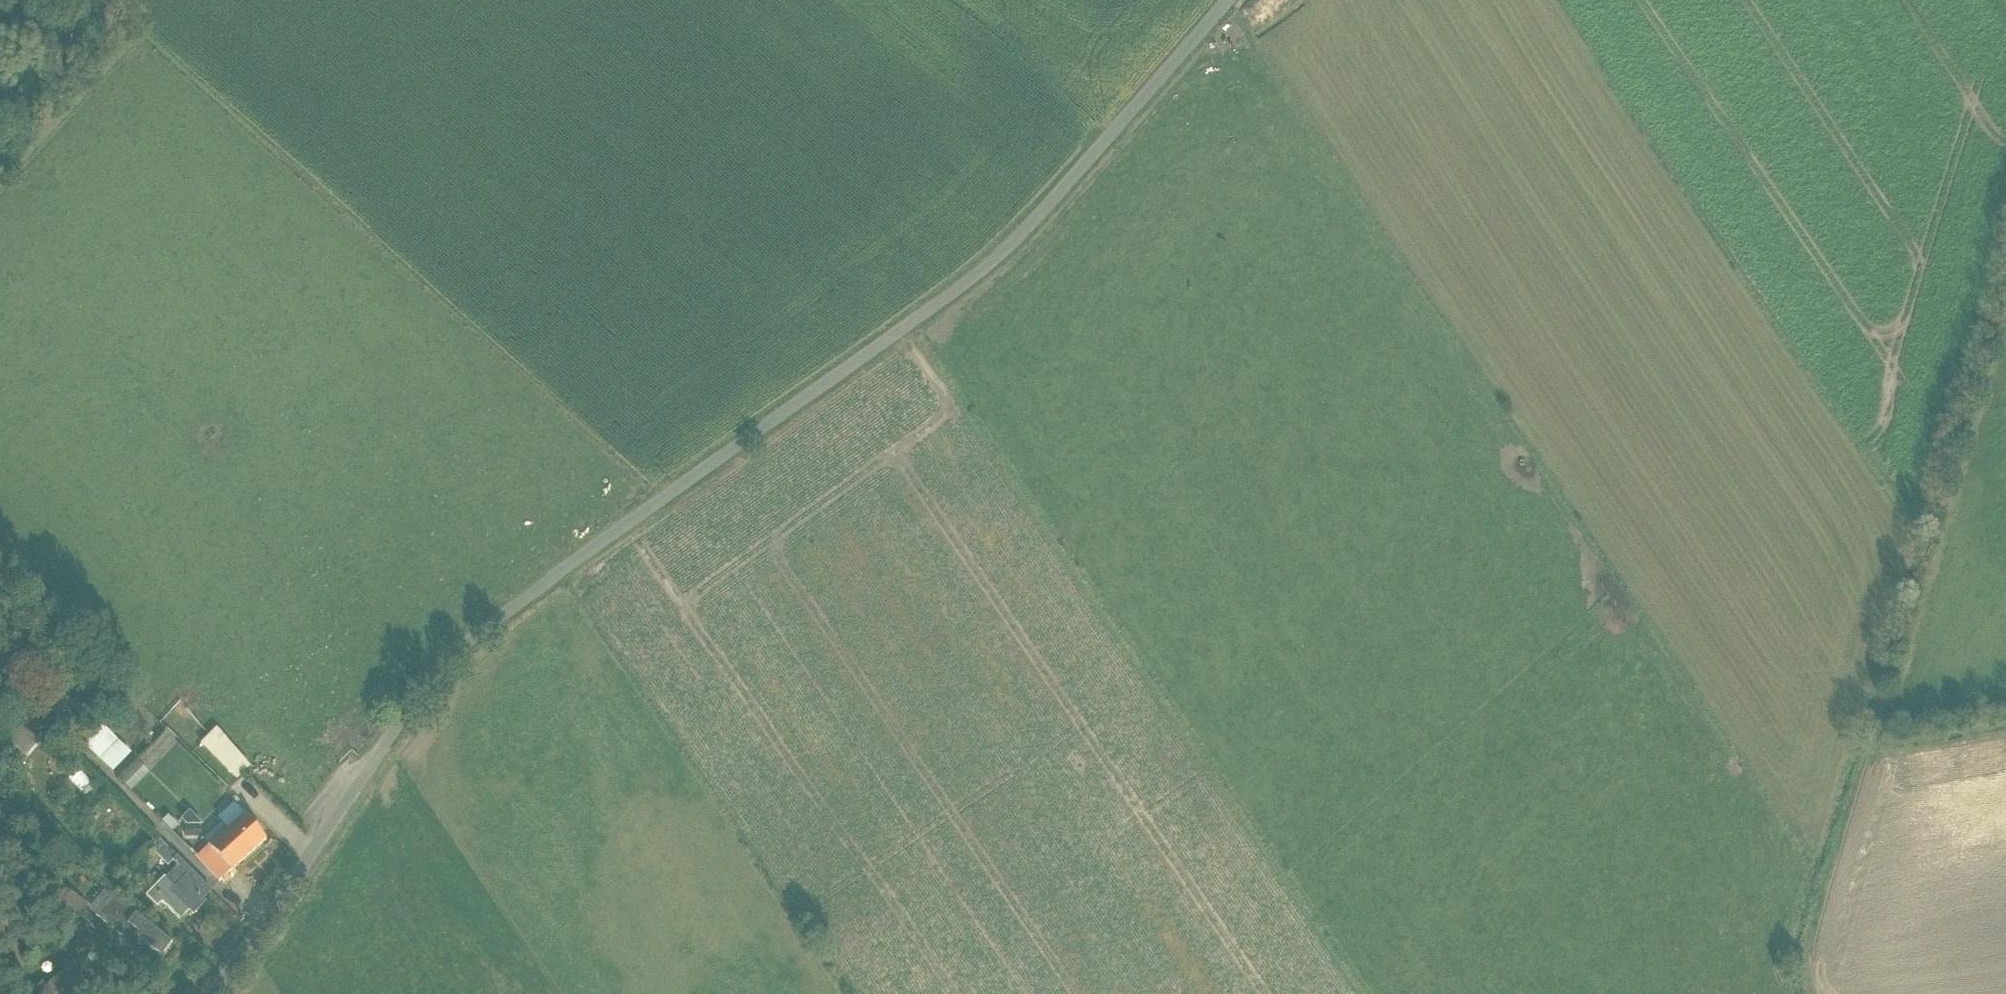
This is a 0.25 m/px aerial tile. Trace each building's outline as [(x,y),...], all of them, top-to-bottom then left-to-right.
[(105,742),(135,771),(155,750),(125,722),(105,742)] [(23,745),(44,762),(62,740),(41,723),(23,745)] [(157,758),(142,776),(154,786),(169,768),(157,758)] [(84,778),(98,792),(110,780),(95,767),(84,778)] [(99,793),(106,800),(119,789),(112,781),(99,793)] [(131,804),(119,813),(137,837),(149,828),(131,804)] [(235,868),(270,837),(247,812),(212,843),(235,868)] [(179,925),(215,889),(184,859),(149,895),(179,925)] [(164,955),(175,942),(118,893),(99,915),(130,942),(138,933),(164,955)] [(41,993),(90,993),(68,968),(40,993),(41,993)]
